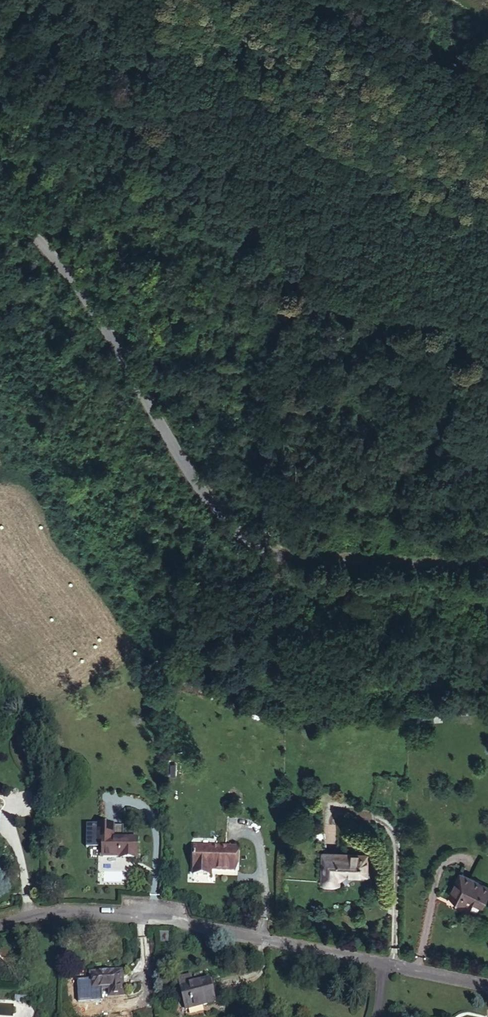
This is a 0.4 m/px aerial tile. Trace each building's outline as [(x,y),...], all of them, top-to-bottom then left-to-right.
[(137,859),(138,839),(103,838),(102,858),(127,858),(127,859),(137,859)] [(236,870),(236,848),(195,846),(194,874),(207,874),(207,869),(212,869),(236,870)] [(366,874),(367,855),(323,854),(323,883),(338,883),(338,877),(346,874),(366,874)] [(487,896),(487,887),(461,873),(450,896),(462,902),(464,897),(468,899),(482,907),(487,896)] [(169,943),(169,932),(160,932),(160,942),(169,943)] [(122,995),(122,973),(91,973),(92,989),(110,988),(110,995),(122,995)] [(210,979),(192,983),(191,976),(179,979),(186,1009),(215,1002),(210,979)]
